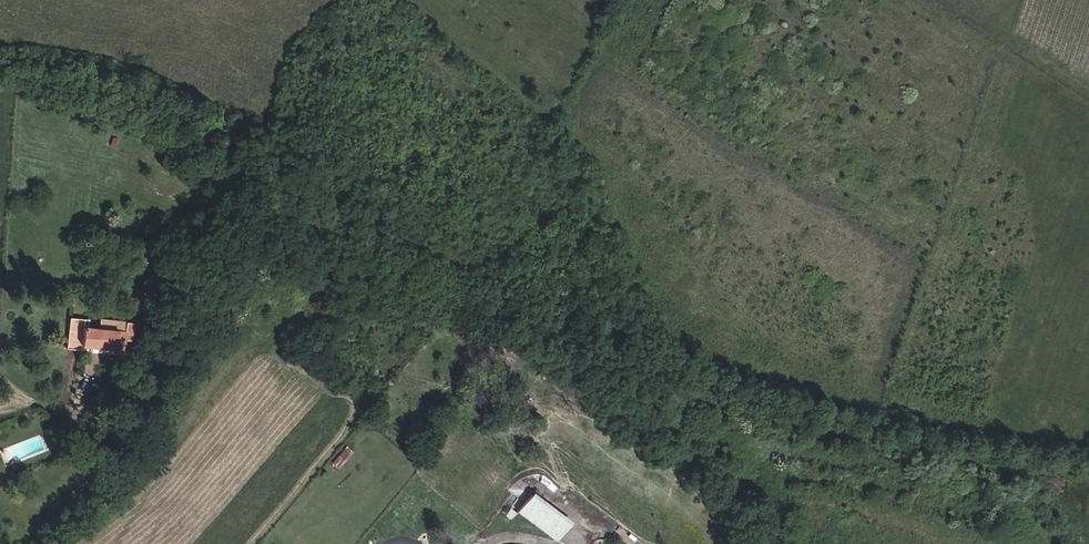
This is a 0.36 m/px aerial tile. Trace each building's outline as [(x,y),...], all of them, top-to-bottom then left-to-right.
[(85,319),(73,318),(69,347),(129,351),(135,323),(103,318),(102,328),(85,328),(85,319)] [(534,491),(518,511),(557,541),(573,520),(534,491)]
